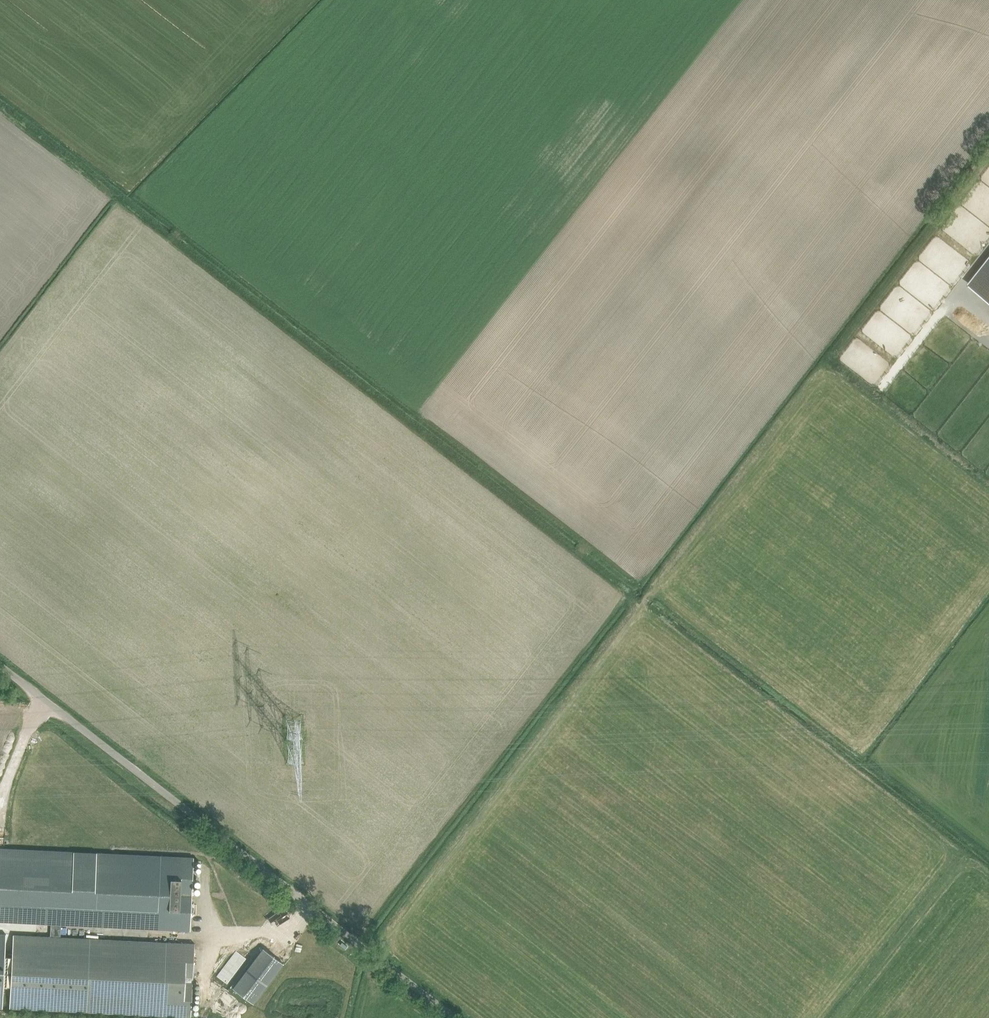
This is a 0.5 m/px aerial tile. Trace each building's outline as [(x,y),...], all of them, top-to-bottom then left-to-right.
[(975,286),(988,297),(988,268),(975,286)] [(190,931),(193,858),(0,848),(0,922),(190,931)] [(191,1016),(195,943),(13,934),(12,954),(5,954),(4,987),(11,988),(10,1008),(191,1016)] [(263,948),(233,988),(253,1003),(283,963),(263,948)]
